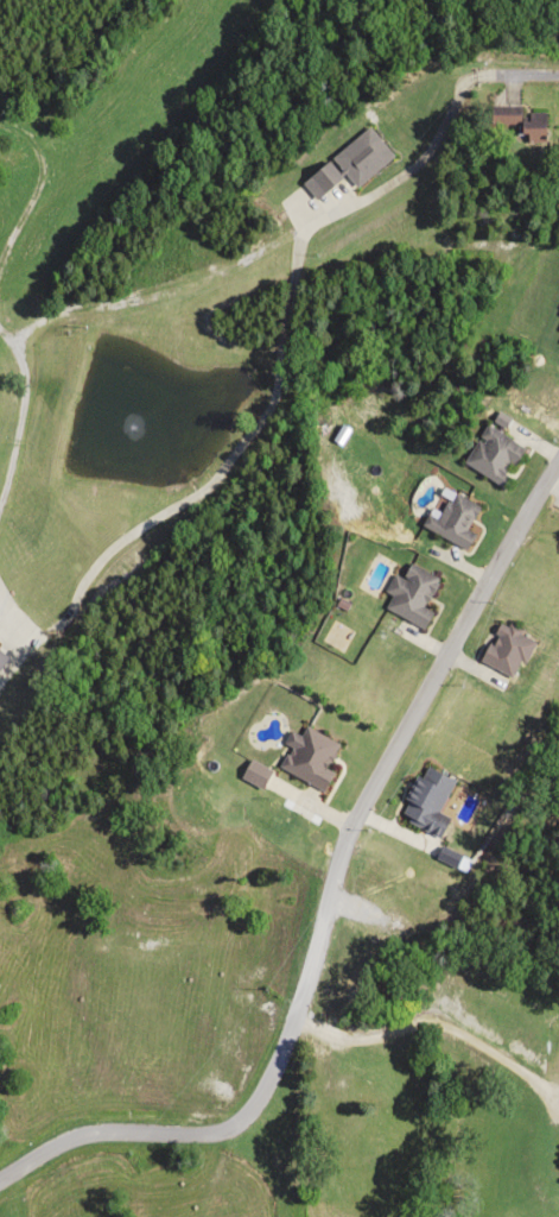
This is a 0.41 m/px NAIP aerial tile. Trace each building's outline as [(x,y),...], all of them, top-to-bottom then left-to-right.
[(542,111),(515,111),(515,120),(517,120),(517,141),(542,141),(542,111)] [(392,156),(366,125),(299,181),(313,198),(343,173),(355,187),(392,156)] [(501,486),(523,444),(484,423),(461,465),(501,486)] [(429,531),(460,547),(481,508),(449,491),(429,531)] [(423,628),(431,611),(423,607),(437,578),(404,562),(382,608),(423,628)] [(532,638),(496,620),(476,661),(512,679),(532,638)] [(322,767),(335,743),(302,724),(278,768),(319,791),(330,772),(322,767)] [(240,776),(259,785),(266,770),(248,761),(240,776)] [(395,816),(436,837),(445,818),(435,812),(451,781),(421,765),(395,816)]
